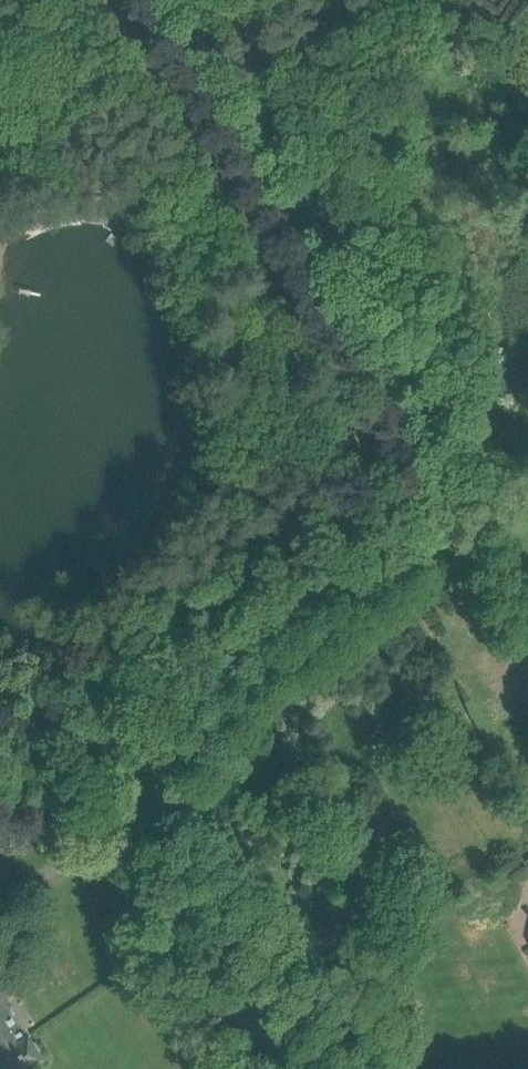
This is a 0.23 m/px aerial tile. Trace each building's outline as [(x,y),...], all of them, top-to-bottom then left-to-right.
[(484,612),(478,615),(483,624),(489,621),(484,612)] [(10,1003),(0,987),(0,1068),(28,1068),(45,1058),(30,1035),(25,1039),(4,1006),(10,1003)]
